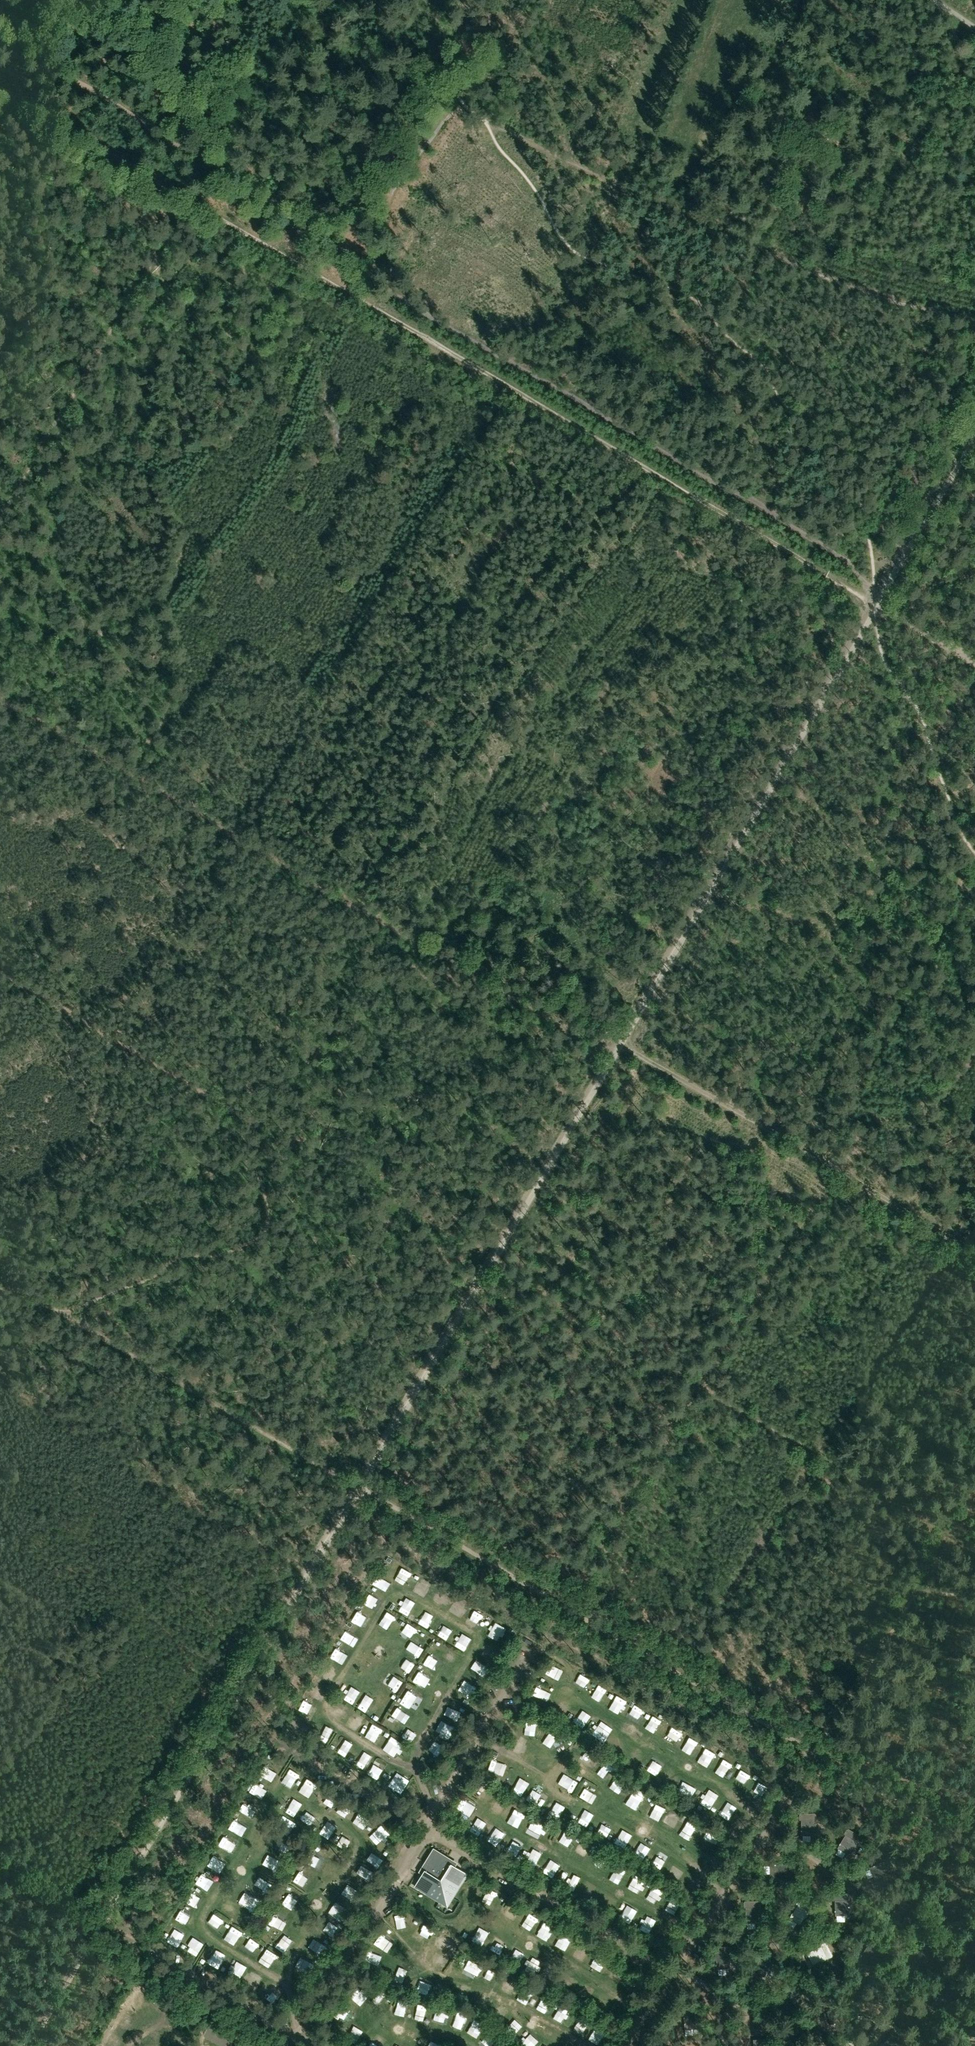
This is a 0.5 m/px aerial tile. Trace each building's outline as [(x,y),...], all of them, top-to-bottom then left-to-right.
[(557,1136),(565,1119),(559,1116),(551,1133),(557,1136)] [(502,1214),(506,1220),(515,1214),(510,1207),(502,1214)] [(401,1570),(395,1581),(407,1586),(412,1575),(401,1570)] [(372,1587),(383,1591),(387,1579),(377,1575),(372,1587)] [(415,1591),(429,1595),(432,1587),(418,1582),(415,1591)] [(361,1602),(373,1609),(377,1602),(366,1595),(361,1602)] [(455,1601),(449,1612),(461,1618),(467,1607),(455,1601)] [(400,1615),(410,1620),(414,1614),(403,1609),(400,1615)] [(362,1626),(366,1617),(355,1613),(352,1623),(362,1626)] [(388,1613),(382,1624),(393,1629),(398,1619),(388,1613)] [(472,1622),(482,1626),(485,1617),(475,1613),(472,1622)] [(493,1622),(485,1632),(494,1639),(502,1629),(493,1622)] [(403,1624),(398,1637),(412,1642),(417,1629),(403,1624)] [(448,1643),(452,1632),(441,1628),(437,1638),(448,1643)] [(350,1647),(356,1635),(345,1630),(339,1641),(350,1647)] [(328,1659),(340,1665),(345,1654),(334,1648),(328,1659)] [(444,1659),(454,1665),(459,1656),(449,1651),(444,1659)] [(421,1666),(428,1671),(435,1661),(428,1655),(421,1666)] [(397,1675),(408,1678),(411,1666),(401,1663),(397,1675)] [(317,1677),(327,1683),(335,1672),(324,1665),(317,1677)] [(547,1678),(552,1667),(547,1665),(542,1675),(547,1678)] [(557,1681),(560,1671),(552,1669),(549,1679),(557,1681)] [(419,1688),(425,1679),(416,1674),(410,1683),(419,1688)] [(574,1685),(585,1689),(589,1678),(579,1674),(574,1685)] [(384,1689),(396,1695),(402,1684),(389,1678),(384,1689)] [(600,1699),(606,1690),(597,1684),(591,1694),(600,1699)] [(530,1694),(539,1698),(543,1690),(535,1685),(530,1694)] [(348,1702),(354,1694),(344,1687),(338,1696),(348,1702)] [(414,1707),(419,1696),(405,1689),(399,1700),(414,1707)] [(358,1703),(356,1705),(364,1714),(371,1707),(361,1696),(356,1700),(358,1703)] [(615,1696),(611,1705),(623,1710),(627,1701),(615,1696)] [(386,1712),(392,1700),(387,1697),(381,1709),(386,1712)] [(302,1703),(297,1710),(304,1715),(309,1709),(302,1703)] [(339,1714),(342,1708),(333,1703),(330,1709),(339,1714)] [(562,1703),(557,1709),(565,1715),(570,1708),(562,1703)] [(632,1706),(629,1715),(639,1719),(642,1710),(632,1706)] [(392,1707),(389,1718),(400,1721),(404,1711),(392,1707)] [(581,1709),(574,1721),(583,1727),(590,1715),(581,1709)] [(349,1724),(363,1726),(365,1716),(351,1714),(349,1724)] [(647,1724),(658,1729),(662,1721),(651,1717),(647,1724)] [(606,1738),(612,1728),(602,1722),(596,1732),(606,1738)] [(673,1742),(679,1732),(670,1727),(664,1737),(673,1742)] [(545,1741),(556,1743),(558,1734),(547,1731),(545,1741)] [(411,1744),(414,1738),(404,1732),(400,1737),(411,1744)] [(388,1735),(383,1745),(395,1752),(401,1742),(388,1735)] [(685,1743),(695,1748),(698,1743),(687,1737),(685,1743)] [(611,1748),(623,1753),(627,1744),(615,1739),(611,1748)] [(511,1740),(507,1748),(512,1751),(517,1743),(511,1740)] [(340,1742),(335,1752),(346,1758),(351,1748),(340,1742)] [(587,1750),(580,1757),(590,1766),(596,1759),(587,1750)] [(629,1759),(638,1765),(644,1755),(635,1750),(629,1759)] [(487,1771),(499,1773),(501,1761),(489,1759),(487,1771)] [(723,1759),(717,1769),(727,1775),(734,1765),(723,1759)] [(264,1760),(261,1769),(270,1773),(273,1763),(264,1760)] [(373,1774),(381,1782),(388,1775),(380,1767),(373,1774)] [(288,1768),(280,1783),(292,1789),(300,1774),(288,1768)] [(562,1768),(547,1795),(562,1804),(577,1777),(562,1768)] [(671,1770),(665,1783),(674,1787),(680,1775),(671,1770)] [(734,1779),(744,1784),(748,1775),(738,1770),(734,1779)] [(480,1795),(490,1790),(484,1779),(474,1785),(480,1795)] [(513,1781),(509,1791),(520,1796),(525,1785),(513,1781)] [(624,1787),(613,1781),(608,1789),(619,1795),(624,1787)] [(582,1788),(577,1797),(587,1802),(592,1793),(582,1788)] [(638,1810),(642,1794),(630,1791),(626,1807),(638,1810)] [(501,1813),(505,1802),(495,1798),(490,1808),(501,1813)] [(651,1804),(644,1818),(654,1823),(661,1809),(651,1804)] [(519,1819),(522,1814),(514,1808),(510,1813),(519,1819)] [(720,1813),(724,1824),(731,1822),(728,1811),(720,1813)] [(350,1826),(361,1831),(367,1817),(357,1812),(350,1826)] [(666,1819),(678,1824),(680,1818),(668,1813),(666,1819)] [(801,1814),(801,1836),(814,1836),(814,1814),(801,1814)] [(530,1819),(527,1825),(539,1830),(542,1824),(530,1819)] [(666,1820),(664,1824),(674,1829),(676,1825),(666,1820)] [(693,1840),(698,1825),(687,1821),(682,1836),(693,1840)] [(595,1832),(604,1840),(610,1833),(602,1825),(595,1832)] [(848,1830),(837,1849),(848,1855),(859,1836),(848,1830)] [(713,1850),(719,1837),(707,1832),(701,1844),(713,1850)] [(224,1836),(216,1847),(223,1852),(232,1841),(224,1836)] [(613,1843),(616,1849),(623,1844),(620,1839),(613,1843)] [(579,1842),(575,1853),(585,1858),(590,1847),(579,1842)] [(637,1849),(634,1856),(643,1860),(647,1853),(637,1849)] [(307,1865),(313,1856),(308,1853),(302,1862),(307,1865)] [(448,1858),(447,1860),(435,1853),(428,1865),(425,1863),(421,1869),(425,1872),(417,1884),(423,1887),(421,1891),(448,1907),(464,1880),(461,1878),(464,1873),(452,1865),(454,1861),(448,1858)] [(263,1865),(273,1871),(278,1861),(268,1855),(263,1865)] [(216,1873),(222,1862),(211,1856),(205,1867),(216,1873)] [(315,1856),(308,1865),(312,1868),(318,1858),(315,1856)] [(592,1864),(600,1869),(605,1862),(597,1857),(592,1864)] [(656,1858),(653,1866),(661,1869),(664,1862),(656,1858)] [(890,1858),(870,1868),(875,1880),(896,1870),(890,1858)] [(793,1865),(771,1865),(771,1878),(793,1878),(793,1865)] [(678,1884),(684,1872),(674,1867),(668,1879),(678,1884)] [(551,1881),(555,1877),(547,1868),(543,1872),(551,1881)] [(295,1884),(302,1875),(297,1872),(290,1881),(295,1884)] [(570,1890),(579,1884),(572,1873),(563,1879),(570,1890)] [(199,1887),(204,1878),(198,1875),(194,1884),(199,1887)] [(629,1888),(639,1893),(644,1882),(633,1878),(629,1888)] [(464,1888),(474,1894),(480,1885),(469,1879),(464,1888)] [(260,1894),(266,1884),(260,1880),(254,1890),(260,1894)] [(495,1910),(502,1897),(488,1888),(484,1894),(492,1899),(488,1906),(495,1910)] [(250,1910),(257,1900),(245,1891),(237,1902),(250,1910)] [(280,1904),(286,1908),(293,1898),(287,1893),(280,1904)] [(834,1893),(834,1916),(848,1916),(847,1893),(834,1893)] [(198,1909),(201,1900),(186,1895),(183,1904),(198,1909)] [(229,1918),(235,1907),(225,1900),(218,1911),(229,1918)] [(802,1900),(790,1919),(801,1926),(813,1907),(802,1900)] [(420,1901),(417,1911),(424,1913),(427,1903),(420,1901)] [(505,1910),(518,1916),(522,1907),(509,1901),(505,1910)] [(746,1901),(746,1923),(760,1923),(760,1901),(746,1901)] [(176,1917),(189,1926),(193,1919),(181,1910),(176,1917)] [(397,1928),(407,1925),(402,1913),(393,1916),(397,1928)] [(442,1924),(453,1928),(457,1917),(447,1913),(442,1924)] [(267,1924),(273,1928),(278,1919),(272,1915),(267,1924)] [(323,1927),(328,1932),(332,1928),(327,1923),(323,1927)] [(226,1933),(237,1940),(242,1932),(230,1925),(226,1933)] [(424,1939),(429,1929),(420,1925),(415,1935),(424,1939)] [(538,1935),(547,1941),(552,1934),(542,1928),(538,1935)] [(379,1932),(373,1942),(387,1950),(393,1940),(379,1932)] [(563,1934),(557,1942),(567,1949),(573,1941),(563,1934)] [(245,1949),(256,1953),(259,1944),(248,1939),(245,1949)] [(827,1943),(806,1954),(812,1965),(833,1955),(827,1943)] [(584,1960),(589,1950),(580,1945),(574,1954),(584,1960)] [(516,1963),(523,1955),(515,1948),(508,1956),(516,1963)] [(272,1964),(277,1955),(265,1949),(260,1958),(272,1964)] [(214,1966),(219,1961),(215,1956),(210,1962),(214,1966)] [(596,1956),(589,1968),(600,1974),(606,1962),(596,1956)] [(463,1971),(480,1977),(484,1966),(467,1960),(463,1971)] [(238,1974),(244,1968),(237,1962),(231,1968),(238,1974)] [(479,1978),(486,1985),(495,1975),(489,1969),(479,1978)] [(256,1986),(259,1981),(254,1978),(251,1983),(256,1986)] [(416,1994),(425,1996),(427,1980),(419,1978),(416,1994)] [(506,1981),(502,1988),(511,1993),(515,1986),(506,1981)] [(355,1988),(347,1997),(357,2005),(364,1995),(355,1988)] [(128,2004),(137,2009),(141,2001),(132,1996),(128,2004)] [(535,2009),(546,2016),(553,2006),(542,1999),(535,2009)] [(407,2002),(398,2000),(396,2010),(405,2012),(407,2002)] [(415,2023),(425,2023),(425,2006),(415,2006),(415,2023)] [(333,2012),(336,2020),(347,2014),(344,2007),(333,2012)] [(435,2010),(436,2020),(446,2019),(446,2010),(435,2010)] [(695,2011),(683,2012),(685,2030),(697,2028),(695,2011)] [(556,2022),(569,2025),(571,2016),(558,2012),(556,2022)] [(120,2015),(115,2022),(125,2029),(130,2022),(120,2015)] [(541,2027),(549,2031),(553,2025),(544,2020),(541,2027)] [(206,2034),(216,2038),(220,2025),(211,2022),(206,2034)] [(470,2029),(478,2039),(486,2032),(478,2022),(470,2029)] [(575,2022),(572,2026),(581,2032),(584,2027),(575,2022)] [(227,2040),(234,2043),(239,2034),(232,2031),(227,2040)] [(113,2045),(117,2038),(108,2033),(104,2040),(113,2045)]
